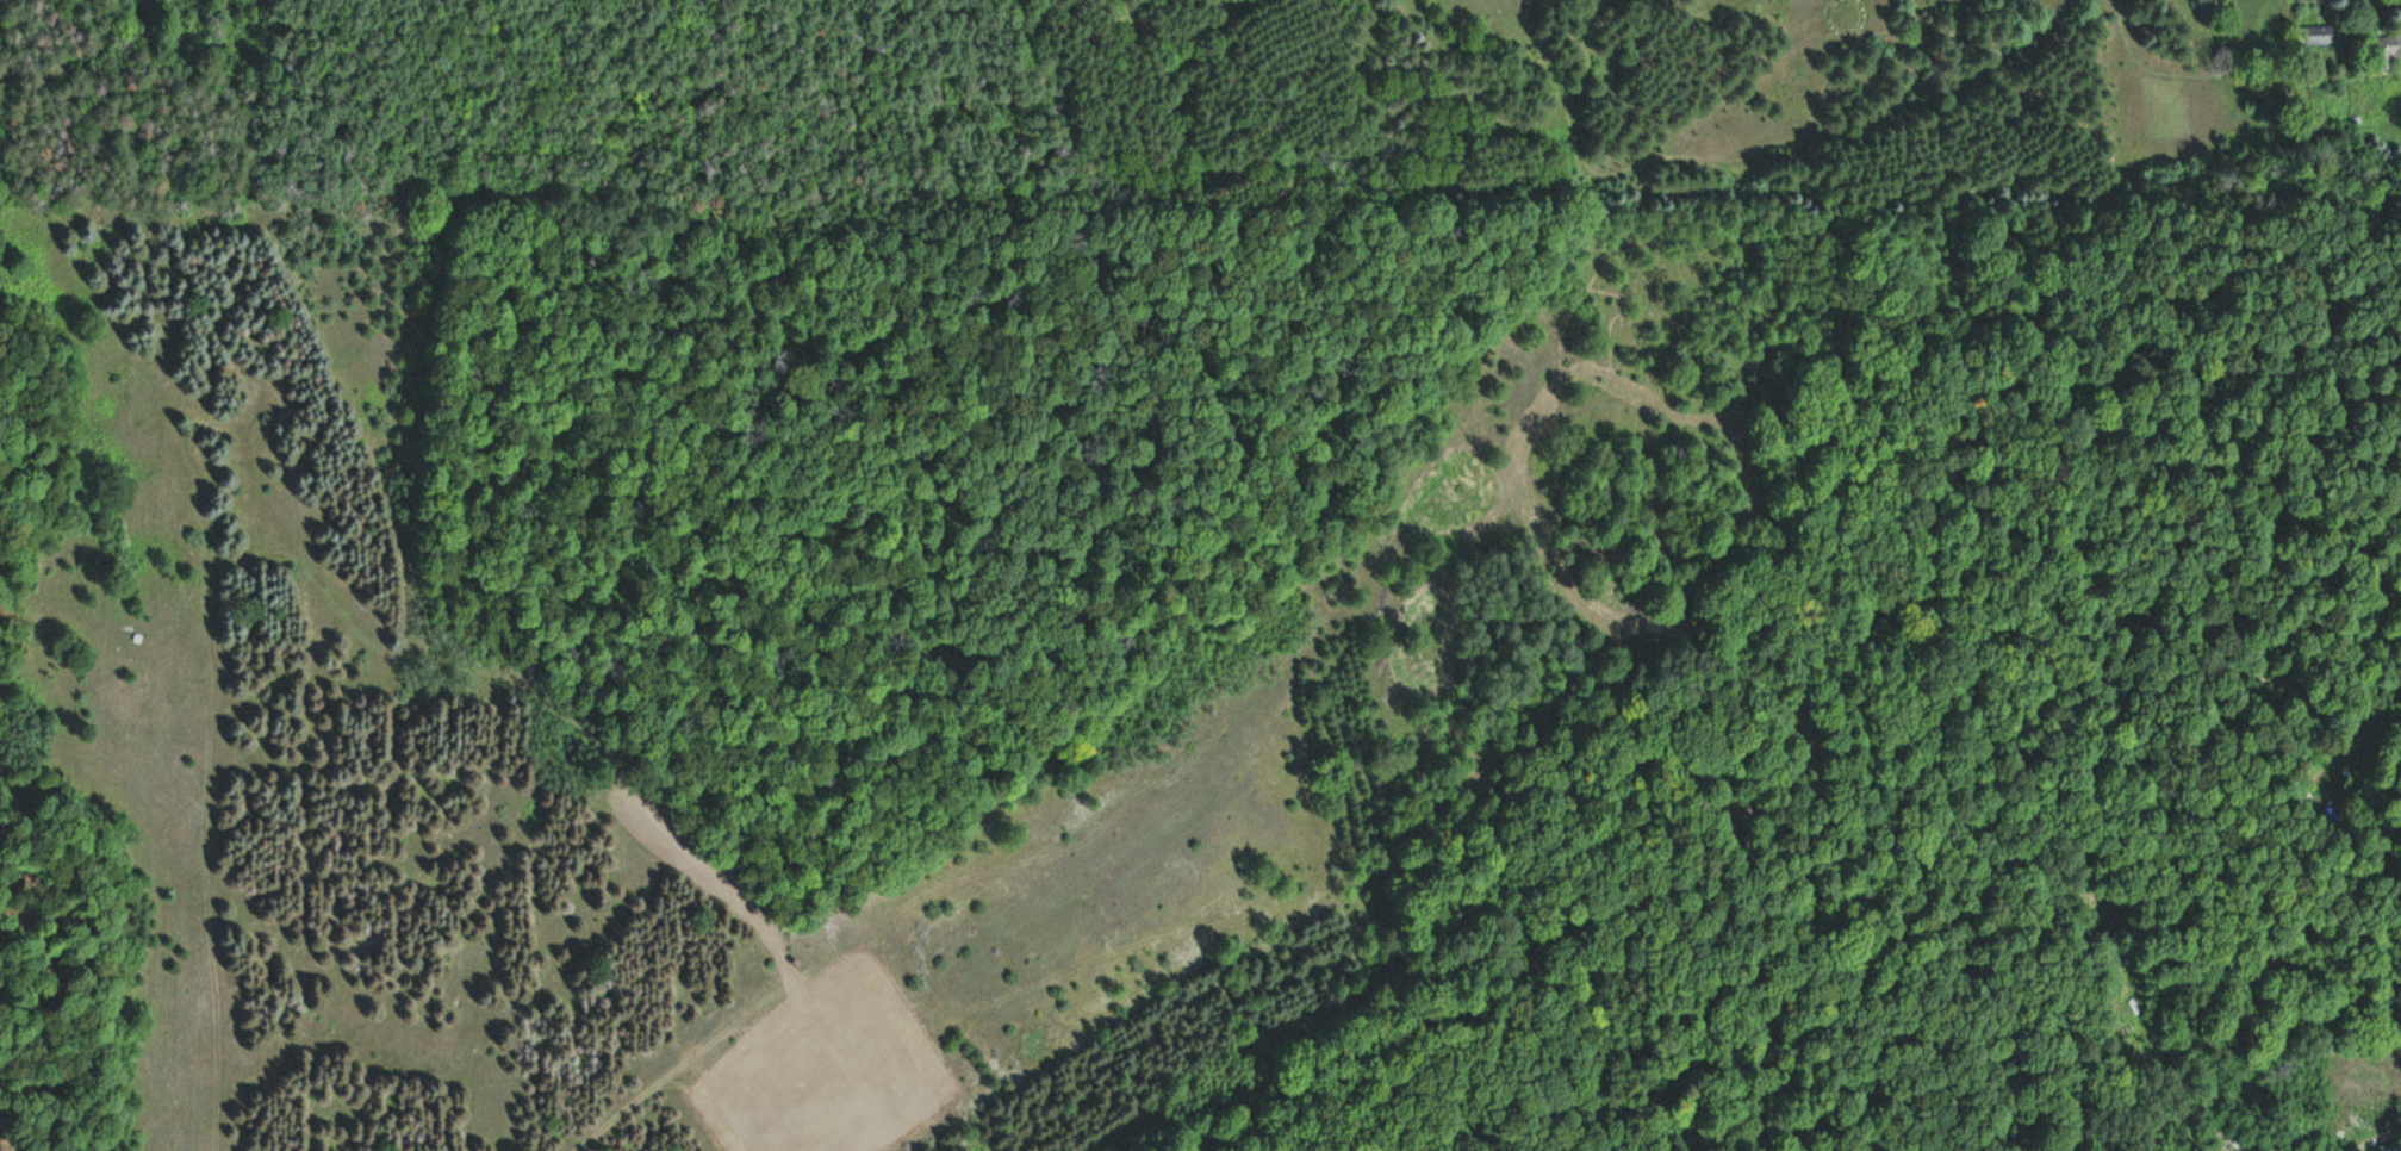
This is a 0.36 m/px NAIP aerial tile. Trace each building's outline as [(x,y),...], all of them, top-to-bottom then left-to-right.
[(2334,45),(2334,26),(2306,26),(2306,45),(2334,45)] [(2400,55),(2400,34),(2374,35),(2375,71),(2393,70),(2392,55),(2400,55)]
